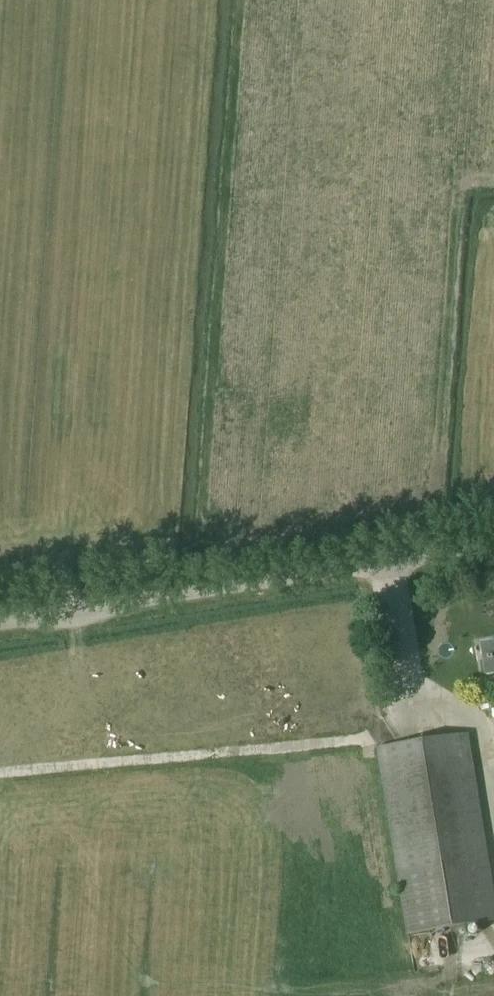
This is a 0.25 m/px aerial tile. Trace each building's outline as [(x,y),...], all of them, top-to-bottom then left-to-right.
[(482,647),(487,676),(493,674),(493,645),(482,647)] [(377,748),(406,934),(493,920),(493,889),(469,733),(377,748)]
